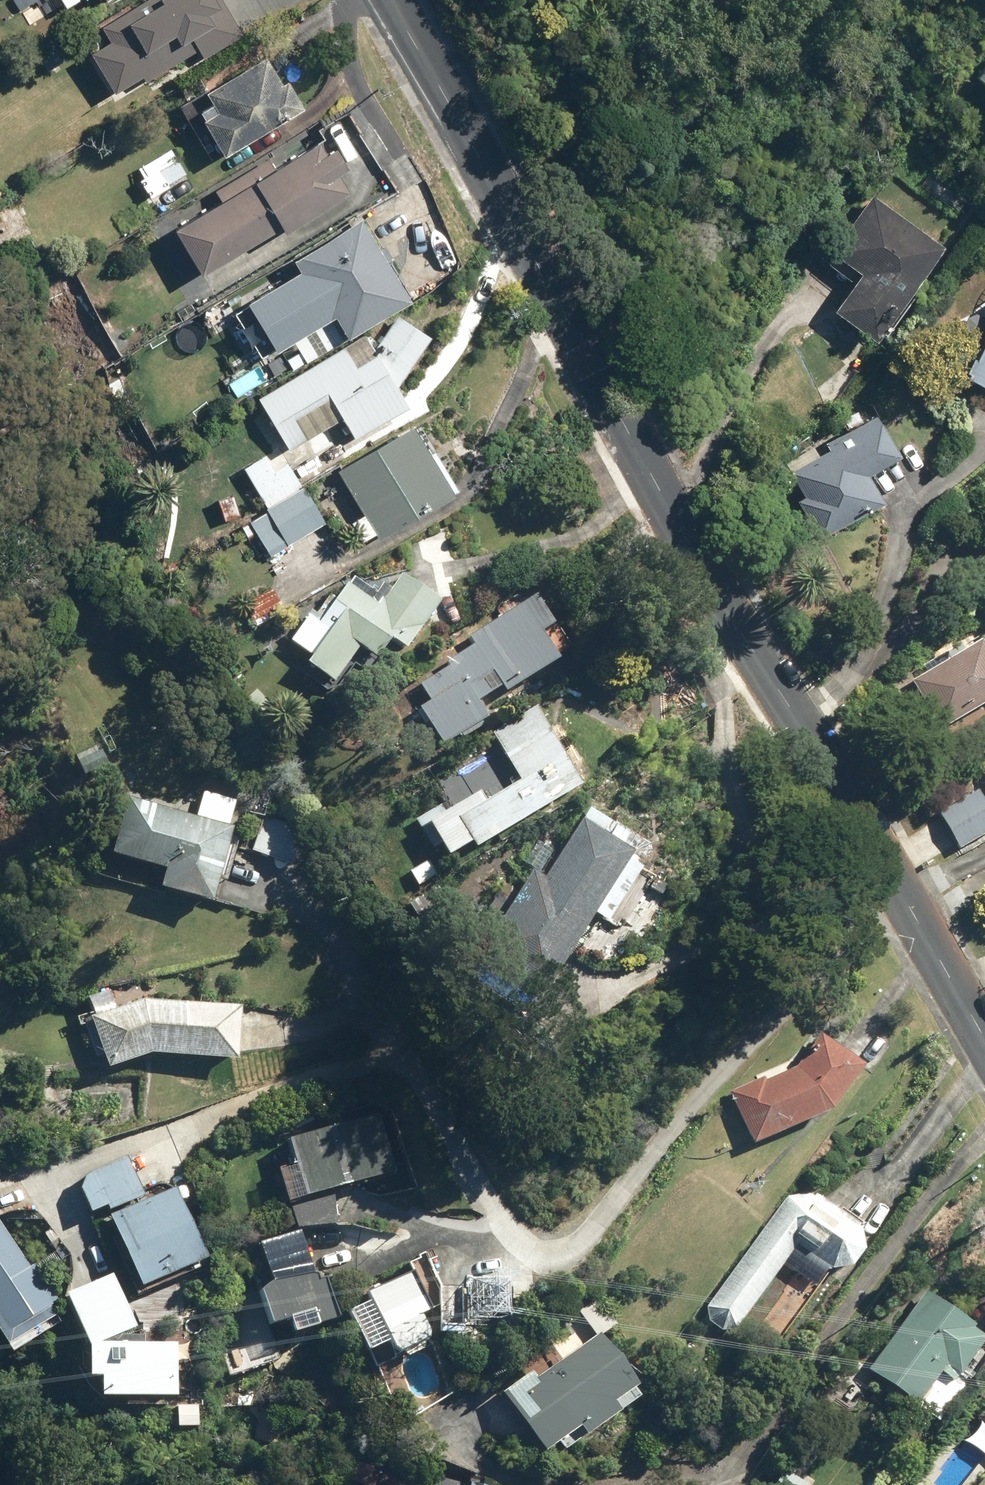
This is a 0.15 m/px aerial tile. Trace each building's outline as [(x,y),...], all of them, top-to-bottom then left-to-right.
[(102,28),(111,42),(90,55),(115,96),(143,79),(147,85),(198,54),(204,64),(244,39),(220,0),(149,0),(102,28)] [(285,91),(266,60),(212,93),(210,89),(180,107),(212,159),(221,154),(223,158),(304,109),(291,87),(285,91)] [(975,76),(984,83),(984,61),(975,76)] [(270,162),(216,194),(222,203),(175,231),(202,277),(283,229),(287,235),(359,192),(328,140),(276,171),(270,162)] [(184,175),(169,149),(134,170),(161,216),(180,204),(169,185),(184,175)] [(944,244),(869,194),(830,252),(857,270),(832,307),(880,339),(944,244)] [(266,336),(276,353),(330,321),(343,343),(412,302),(363,220),(294,261),(301,274),(248,305),(257,320),(242,329),(251,344),(266,336)] [(399,318),(373,354),(366,342),(345,355),(342,351),(259,400),(289,451),(343,419),(355,440),(406,409),(395,391),(429,340),(399,318)] [(962,374),(984,385),(984,325),(962,374)] [(899,454),(874,413),(824,443),(828,450),(792,472),(806,495),(797,500),(821,539),(883,501),(866,474),(899,454)] [(413,428),(340,471),(365,514),(352,521),(363,540),(374,533),(377,538),(452,493),(413,428)] [(270,510),(303,489),(278,449),(245,470),(270,510)] [(250,522),(271,556),(324,522),(303,489),(270,510),(250,522)] [(307,665),(333,684),(360,648),(376,659),(390,640),(405,651),(440,602),(402,575),(378,608),(347,586),(323,620),(314,613),(292,643),(312,658),(307,665)] [(535,638),(528,627),(544,617),(533,599),(471,638),(476,645),(448,663),(451,669),(422,687),(431,702),(419,710),(443,748),(488,721),(476,702),(501,687),(506,695),(558,662),(540,634),(535,638)] [(913,681),(939,731),(984,707),(984,643),(913,681)] [(487,804),(479,792),(446,812),(442,806),(415,822),(433,852),(441,847),(448,857),(472,843),(476,849),(581,785),(534,709),(492,735),(522,783),(487,804)] [(957,851),(984,835),(984,810),(976,793),(937,814),(957,851)] [(228,849),(233,828),(228,827),(235,802),(204,794),(197,819),(193,818),(191,824),(179,821),(180,814),(127,800),(112,856),(165,870),(160,890),(214,904),(220,880),(228,882),(236,851),(228,849)] [(305,831),(266,817),(253,851),(292,865),(305,831)] [(473,935),(550,984),(595,914),(610,923),(643,870),(628,861),(631,855),(581,823),(546,879),(533,871),(519,894),(504,885),(473,935)] [(107,1072),(154,1055),(238,1063),(239,1007),(155,1001),(146,977),(85,999),(90,1012),(81,1016),(96,1059),(102,1057),(107,1072)] [(758,1081),(731,1094),(758,1146),(836,1107),(863,1067),(837,1049),(825,1067),(810,1055),(797,1071),(762,1089),(758,1081)] [(283,1153),(273,1156),(288,1206),(394,1175),(377,1116),(280,1145),(283,1153)] [(106,1206),(109,1212),(145,1196),(128,1157),(85,1175),(79,1188),(89,1213),(106,1206)] [(109,1216),(139,1287),(206,1259),(176,1188),(109,1216)] [(739,1328),(799,1247),(830,1271),(851,1268),(863,1251),(860,1229),(820,1199),(790,1197),(709,1307),(709,1323),(721,1332),(739,1328)] [(29,1268),(0,1223),(0,1341),(4,1348),(56,1315),(50,1306),(58,1301),(35,1264),(29,1268)] [(258,1295),(268,1328),(287,1322),(291,1335),(337,1320),(321,1274),(310,1271),(298,1234),(258,1247),(271,1284),(258,1295)] [(415,1273),(364,1295),(369,1305),(348,1313),(365,1353),(388,1343),(393,1355),(431,1339),(422,1316),(431,1312),(415,1273)] [(67,1294),(86,1342),(133,1323),(113,1275),(67,1294)] [(870,1370),(917,1405),(940,1374),(954,1385),(984,1343),(984,1338),(926,1294),(870,1370)] [(584,1321),(596,1338),(538,1379),(532,1372),(501,1395),(544,1454),(558,1443),(565,1453),(639,1400),(632,1390),(638,1386),(603,1337),(618,1326),(604,1307),(584,1321)] [(177,1346),(87,1343),(86,1375),(100,1376),(99,1397),(176,1399),(177,1346)] [(177,1407),(177,1427),(198,1427),(198,1407),(177,1407)]
